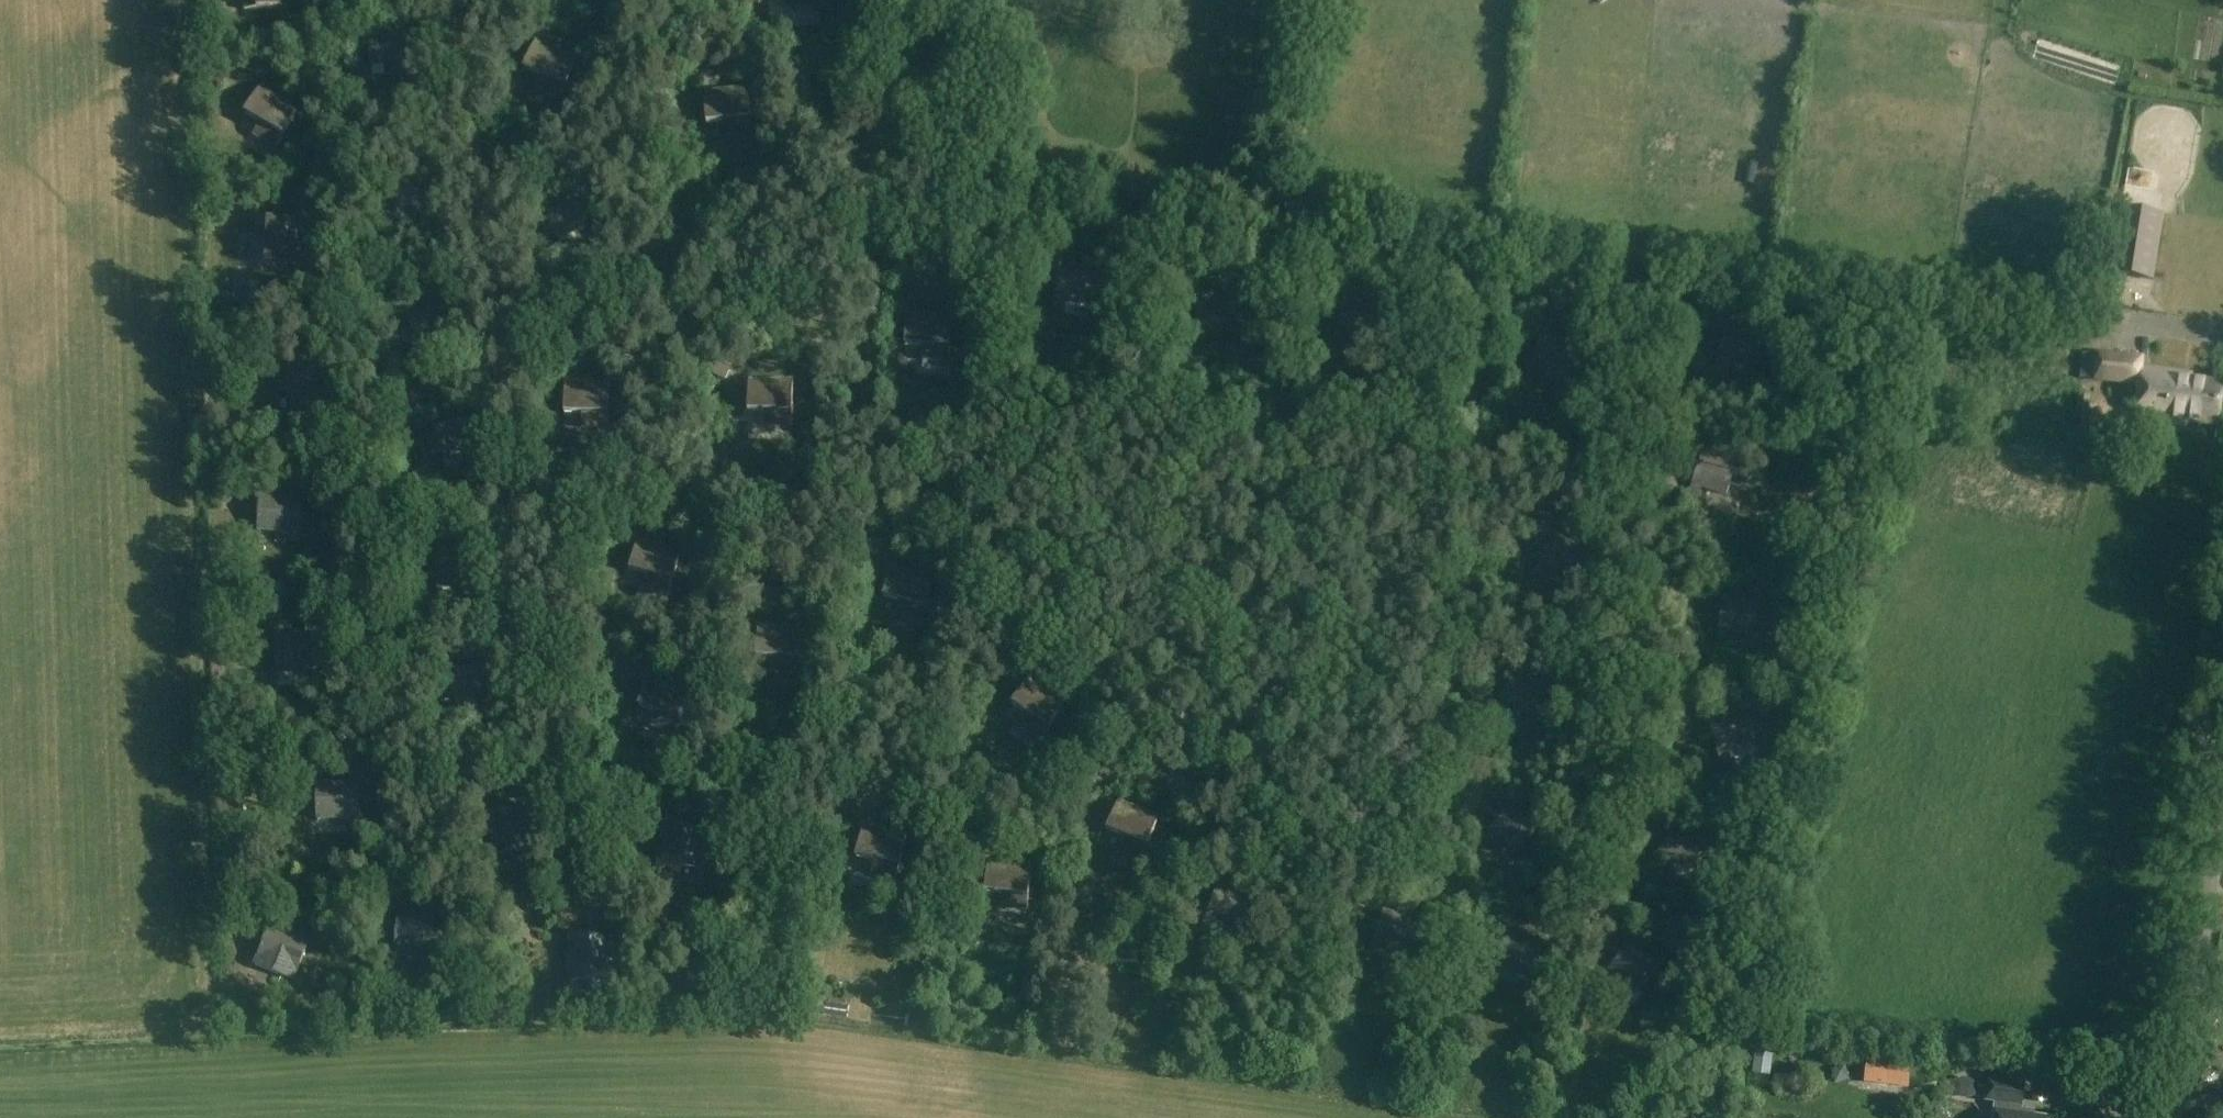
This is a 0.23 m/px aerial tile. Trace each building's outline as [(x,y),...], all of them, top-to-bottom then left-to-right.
[(288,8),(288,0),(244,0),(245,11),(288,8)] [(818,6),(818,0),(791,0),(792,8),(818,6)] [(279,45),(278,32),(260,33),(262,46),(279,45)] [(397,74),(407,73),(406,62),(407,62),(403,32),(367,36),(371,67),(395,63),(397,74)] [(559,100),(576,59),(536,42),(524,71),(540,77),(535,90),(559,100)] [(295,56),(277,56),(277,69),(295,68),(295,56)] [(707,61),(689,63),(690,75),(709,73),(707,61)] [(276,149),(298,111),(260,88),(245,115),(260,124),(253,135),(276,149)] [(726,136),(752,134),(748,90),(704,94),(707,125),(725,123),(726,136)] [(967,136),(985,138),(987,123),(968,121),(967,136)] [(2155,281),(2165,214),(2121,206),(2111,273),(2155,281)] [(296,266),(299,222),(268,220),(267,238),(254,237),(252,263),(296,266)] [(1095,306),(1100,279),(1059,272),(1052,307),(1064,310),(1066,300),(1095,306)] [(1238,311),(1239,284),(1197,283),(1196,320),(1208,320),(1208,310),(1238,311)] [(255,291),(238,291),(237,304),(255,304),(255,291)] [(1378,332),(1379,322),(1372,321),(1374,306),(1343,301),(1339,328),(1371,332),(1371,331),(1378,332)] [(949,362),(950,318),(906,317),(905,347),(923,348),(923,361),(949,362)] [(1753,365),(1761,336),(1726,326),(1715,366),(1726,369),(1729,358),(1753,365)] [(2192,423),(2219,426),(2222,388),(2222,382),(2142,373),(2144,361),(2083,354),(2081,376),(2097,378),(2142,383),(2138,419),(2192,425),(2192,423)] [(269,368),(277,398),(284,396),(291,420),(320,412),(305,358),(269,368)] [(730,364),(718,360),(714,378),(725,382),(730,364)] [(792,427),(793,383),(749,382),(748,413),(766,413),(766,426),(792,427)] [(609,429),(610,385),(566,384),(565,415),(583,415),(582,428),(609,429)] [(2079,394),(2075,432),(2087,433),(2090,395),(2079,394)] [(441,454),(472,448),(467,421),(435,428),(438,442),(431,444),(433,454),(440,452),(441,454)] [(1727,496),(1736,467),(1701,455),(1688,494),(1699,498),(1702,488),(1727,496)] [(263,493),(262,501),(260,532),(285,534),(284,545),(299,546),(304,497),(263,493)] [(1571,579),(1585,552),(1552,535),(1533,571),(1543,576),(1548,567),(1571,579)] [(669,596),(680,553),(638,542),(630,572),(647,576),(644,589),(669,596)] [(922,623),(934,581),(892,569),(884,598),(900,603),(897,616),(922,623)] [(778,605),(779,592),(761,590),(760,604),(778,605)] [(1755,634),(1757,604),(1721,601),(1718,642),(1729,643),(1729,632),(1755,634)] [(799,674),(802,630),(759,627),(756,658),(774,659),(773,672),(799,674)] [(307,679),(320,678),(317,633),(274,637),(277,673),(307,670),(307,679)] [(676,735),(691,693),(649,679),(639,708),(655,713),(651,726),(676,735)] [(1042,740),(1066,703),(1029,680),(1012,706),(1027,715),(1020,726),(1042,740)] [(1727,747),(1752,740),(1744,711),(1709,721),(1720,761),(1730,758),(1727,747)] [(320,772),(320,760),(304,760),(304,772),(320,772)] [(347,828),(360,828),(360,783),(317,783),(317,819),(347,819),(347,828)] [(1143,860),(1159,819),(1118,803),(1107,831),(1123,838),(1118,850),(1143,860)] [(1519,852),(1538,828),(1508,805),(1484,838),(1492,845),(1499,836),(1519,852)] [(658,868),(680,870),(681,867),(700,868),(704,832),(684,830),(684,826),(664,824),(662,847),(660,847),(658,868)] [(1697,865),(1705,836),(1670,826),(1659,866),(1669,869),(1672,858),(1697,865)] [(896,881),(906,838),(863,828),(856,858),(873,862),(871,875),(896,881)] [(1042,849),(1040,867),(1042,867),(1042,871),(1051,872),(1051,868),(1053,868),(1056,851),(1042,849)] [(1027,911),(1032,867),(988,863),(985,893),(1002,895),(1001,908),(1027,911)] [(758,892),(762,874),(750,871),(746,889),(758,892)] [(589,882),(596,903),(608,899),(601,878),(589,882)] [(1254,930),(1265,902),(1219,884),(1204,921),(1214,926),(1218,916),(1254,930)] [(1408,952),(1418,923),(1383,911),(1370,950),(1380,953),(1384,943),(1408,952)] [(433,936),(435,919),(399,914),(393,955),(404,956),(405,945),(431,949),(431,947),(444,949),(446,938),(433,936)] [(294,981),(311,939),(272,923),(255,965),(294,981)] [(1532,972),(1544,945),(1511,930),(1494,968),(1504,972),(1508,962),(1532,972)] [(570,959),(571,980),(593,979),(593,975),(612,974),(610,938),(591,939),(590,935),(570,936),(572,959),(570,959)] [(1639,990),(1659,966),(1631,943),(1604,975),(1613,982),(1620,973),(1639,990)] [(1889,1063),(1866,1061),(1864,1074),(1876,1075),(1876,1081),(1909,1085),(1911,1065),(1898,1064),(1898,1059),(1889,1058),(1889,1063)] [(2029,1117),(2030,1111),(2017,1109),(2018,1104),(2022,1105),(2024,1085),(1989,1080),(1987,1100),(1998,1102),(1995,1117),(2036,1117),(2029,1117)]
